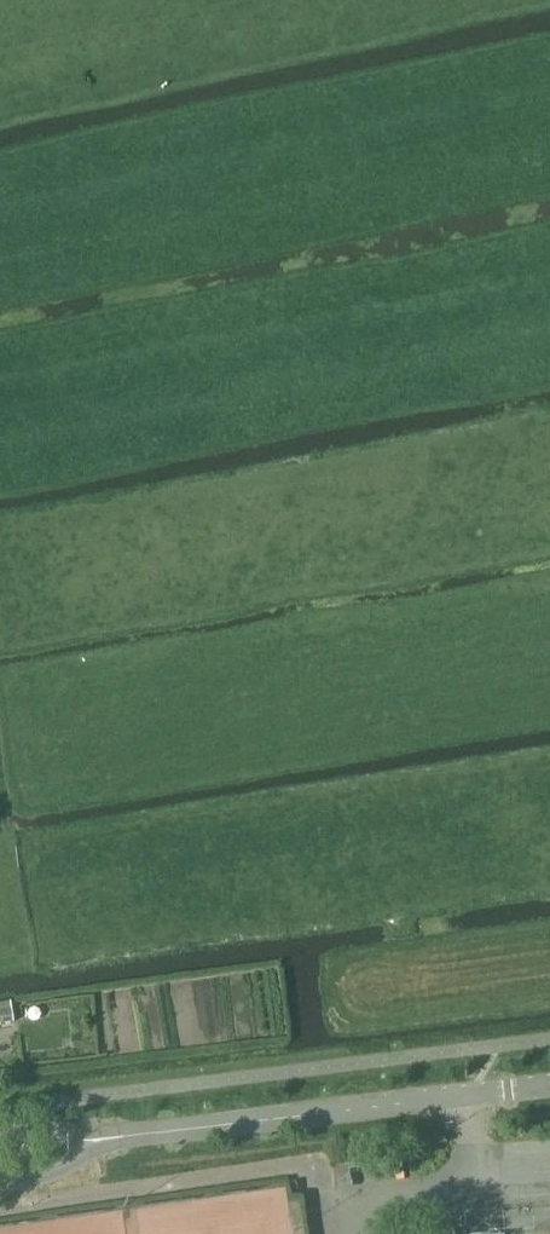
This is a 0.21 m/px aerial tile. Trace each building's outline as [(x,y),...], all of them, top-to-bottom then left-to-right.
[(0,1006),(0,1027),(13,1025),(10,1004),(0,1006)]
